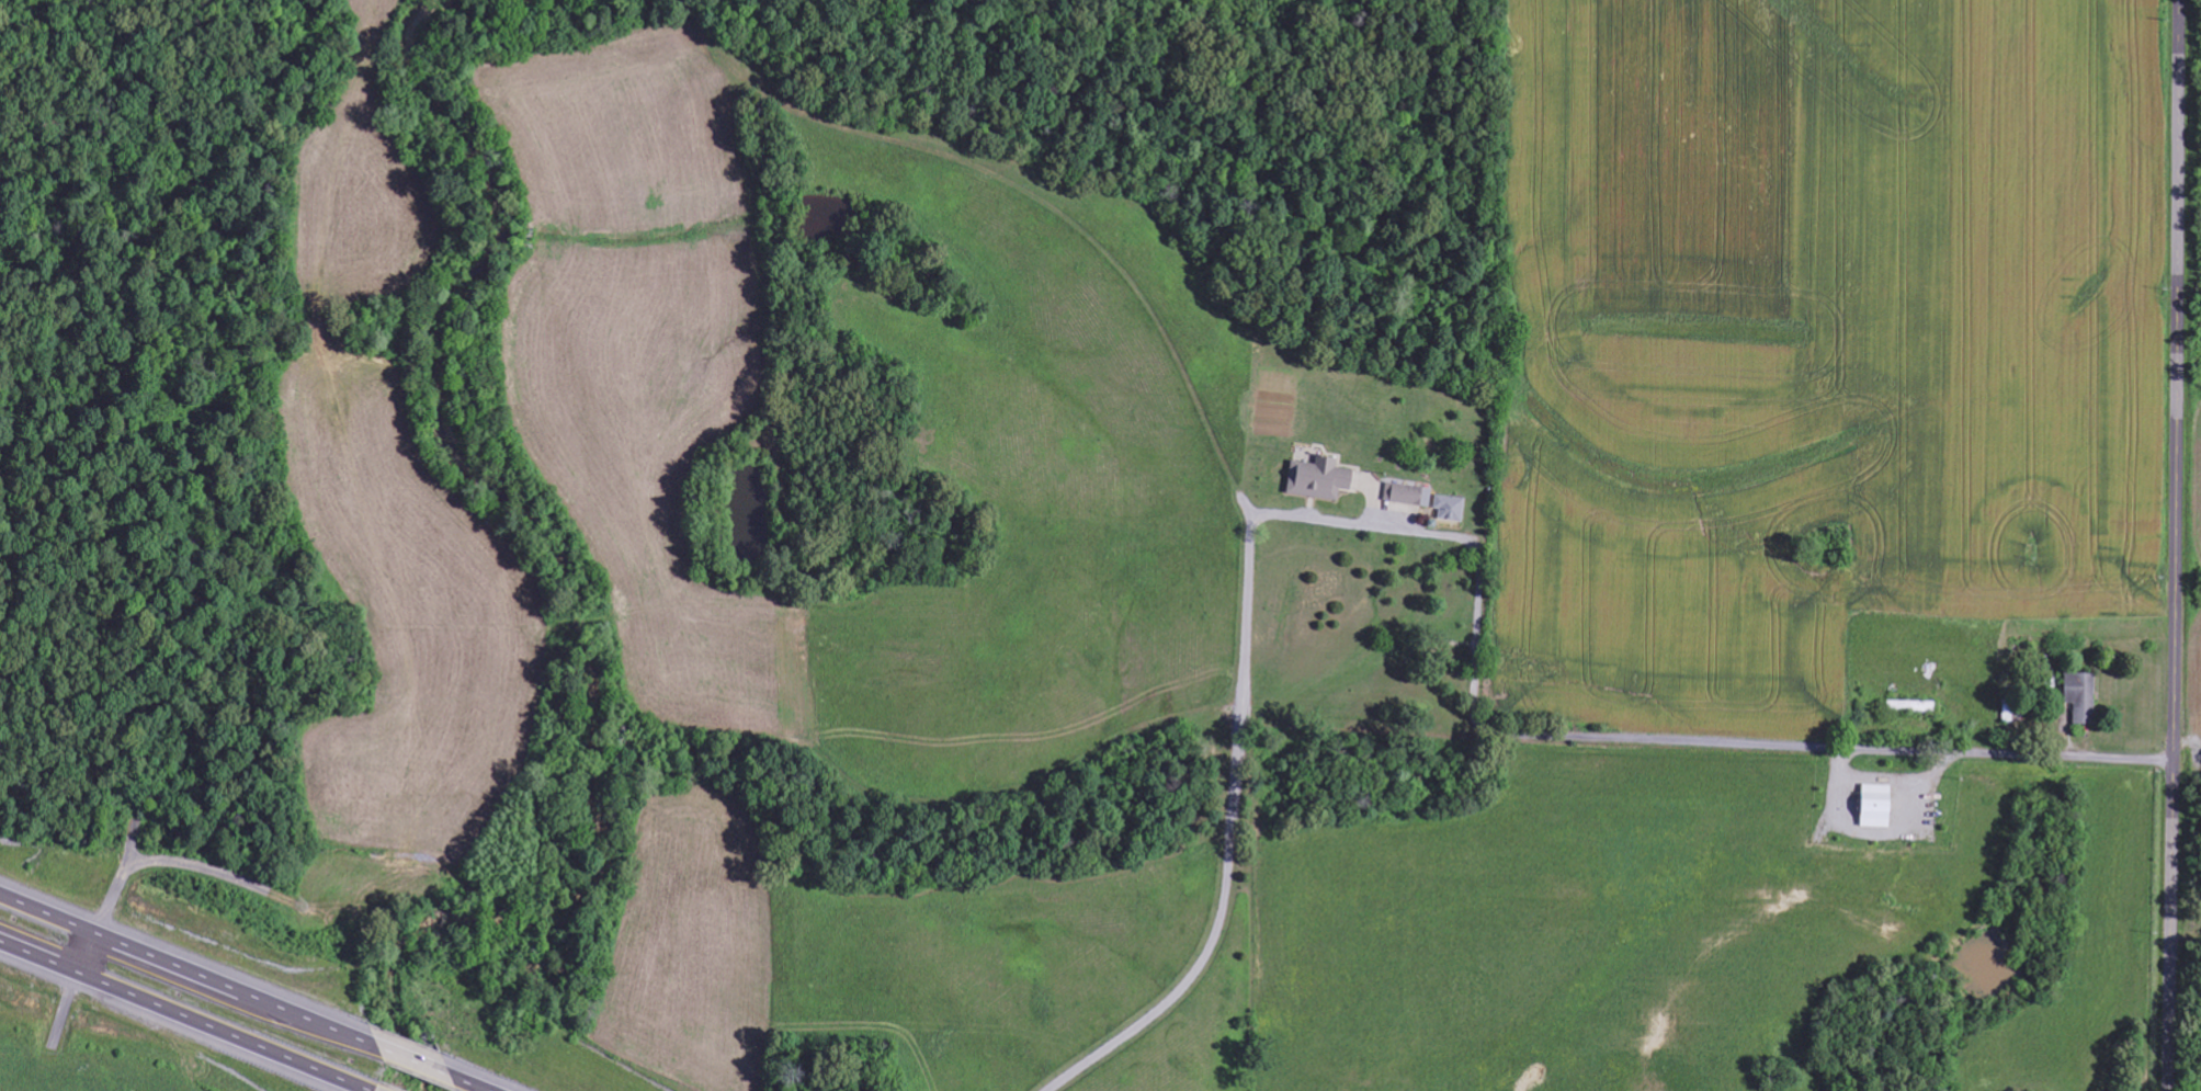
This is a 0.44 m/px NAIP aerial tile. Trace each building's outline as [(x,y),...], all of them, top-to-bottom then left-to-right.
[(1288,494),(1339,502),(1341,489),(1353,491),(1356,471),(1338,468),(1339,459),(1319,456),(1318,465),(1293,461),(1288,494)] [(1384,500),(1430,509),(1433,491),(1387,482),(1384,500)] [(1439,520),(1464,523),(1466,499),(1436,496),(1435,510),(1440,510),(1439,520)] [(2067,705),(2075,705),(2075,726),(2098,725),(2097,675),(2066,675),(2067,705)] [(1892,828),(1893,786),(1864,786),(1864,828),(1892,828)]
